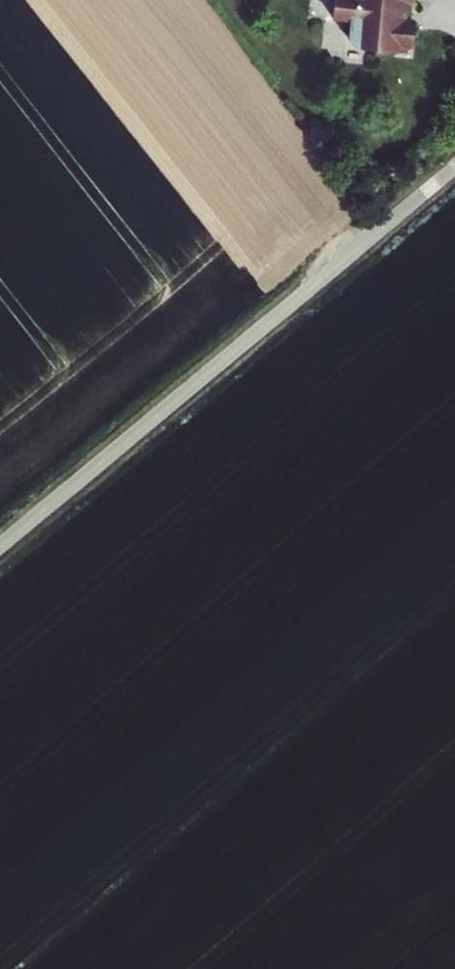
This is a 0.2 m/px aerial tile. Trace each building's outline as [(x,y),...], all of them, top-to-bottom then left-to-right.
[(334,16),(351,18),(350,35),(350,38),(351,41),(353,44),(357,46),(359,47),(375,48),(375,56),(379,55),(383,55),(386,55),(390,53),(394,53),(397,52),(398,43),(413,45),(415,23),(405,22),(406,13),(408,12),(409,12),(410,10),(411,9),(411,8),(412,0),(335,0),(334,16)]
